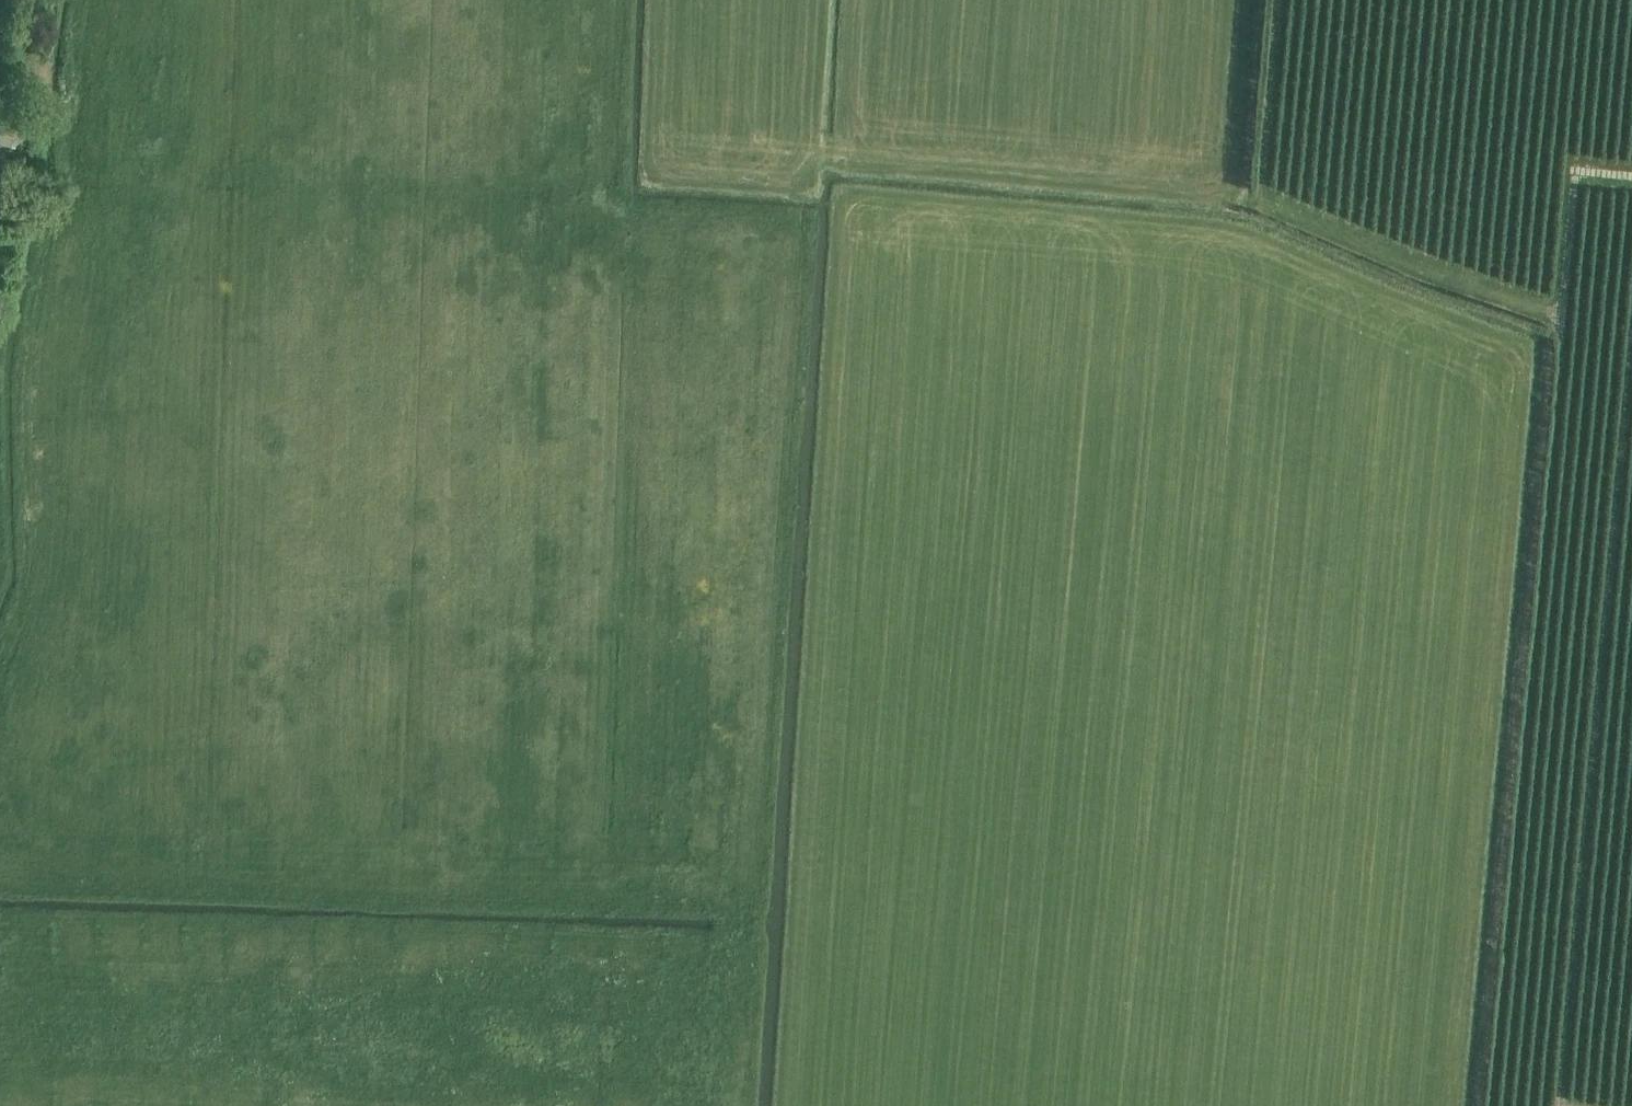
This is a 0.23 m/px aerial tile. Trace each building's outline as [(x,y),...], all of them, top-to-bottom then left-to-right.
[(17,177),(24,128),(0,125),(0,169),(2,169),(1,174),(17,177)]
